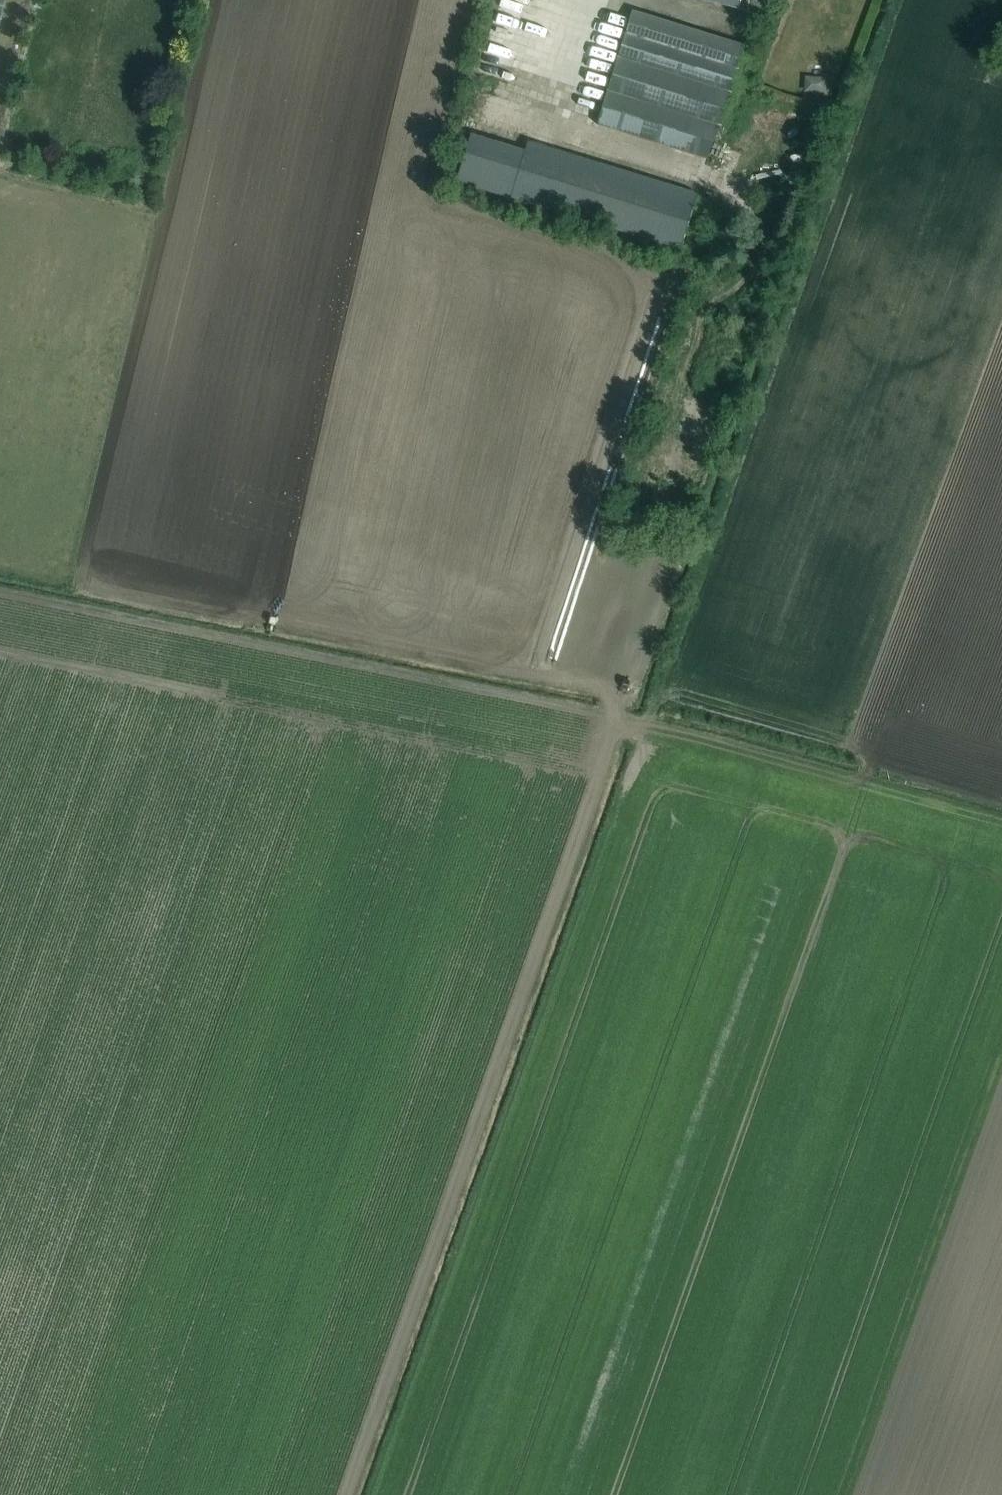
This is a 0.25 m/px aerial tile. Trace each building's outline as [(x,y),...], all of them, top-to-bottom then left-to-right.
[(686,7),(705,12),(708,2),(698,0),(688,0),(686,7)] [(753,5),(767,9),(769,0),(713,0),(741,7),(741,6),(752,8),(753,5)] [(633,11),(597,125),(705,159),(741,45),(633,11)] [(804,73),(803,89),(829,89),(829,73),(804,73)] [(528,142),(525,150),(472,133),(457,180),(680,250),(698,194),(528,142)]
